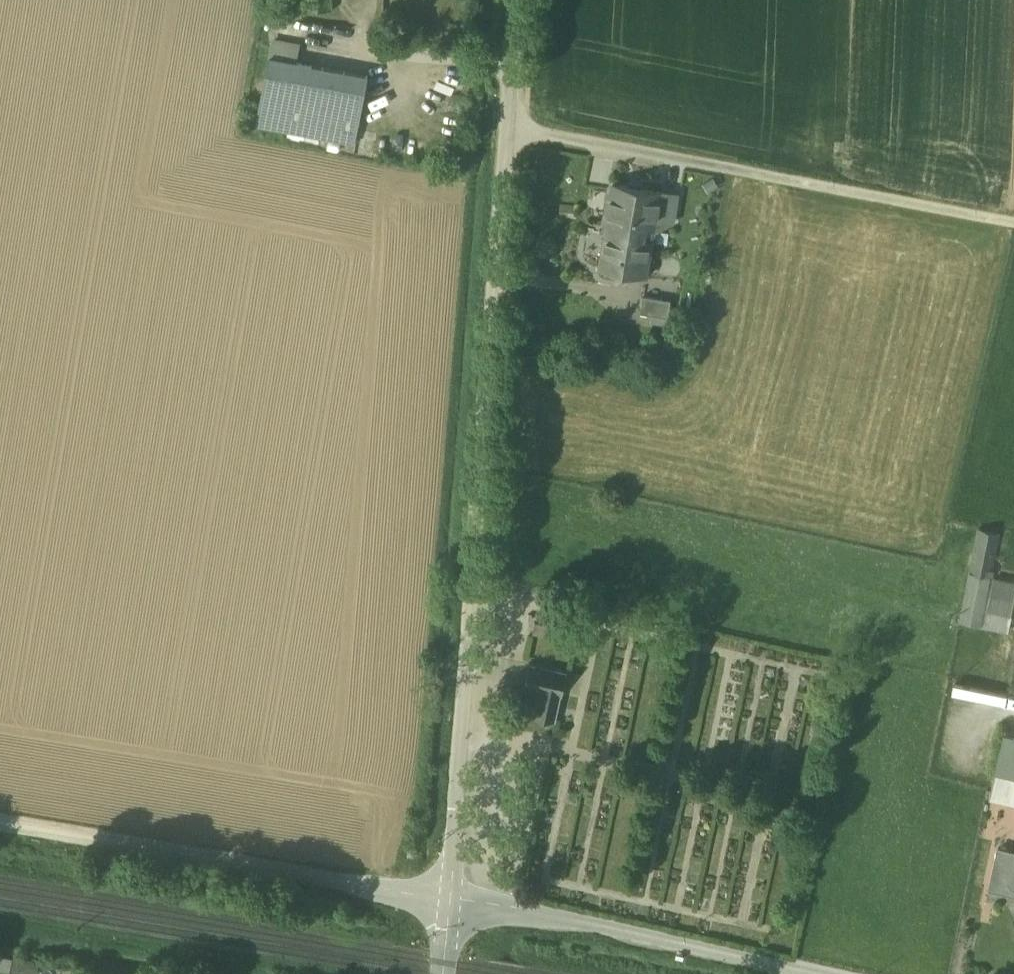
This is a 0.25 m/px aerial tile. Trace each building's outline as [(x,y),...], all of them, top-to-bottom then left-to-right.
[(269,52),(255,121),(360,142),(373,75),(269,52)] [(683,185),(613,176),(601,268),(658,275),(665,217),(678,218),(683,185)] [(661,311),(664,298),(642,294),(639,307),(661,311)] [(1000,535),(980,530),(971,572),(992,577),(993,577),(994,571),(993,570),(1000,535)] [(992,577),(971,572),(961,621),(982,626),(992,577)] [(992,577),(982,626),(981,628),(1009,633),(1013,609),(1013,582),(993,577),(992,577)] [(566,629),(535,622),(533,634),(563,640),(566,629)] [(568,674),(531,666),(527,688),(542,691),(536,717),(556,722),(562,695),(563,696),(568,674)] [(997,780),(993,799),(1013,804),(1013,783),(997,780)] [(999,849),(990,890),(1013,895),(1013,852),(999,849)] [(28,973),(38,973),(41,961),(2,953),(0,962),(0,968),(28,973)]
